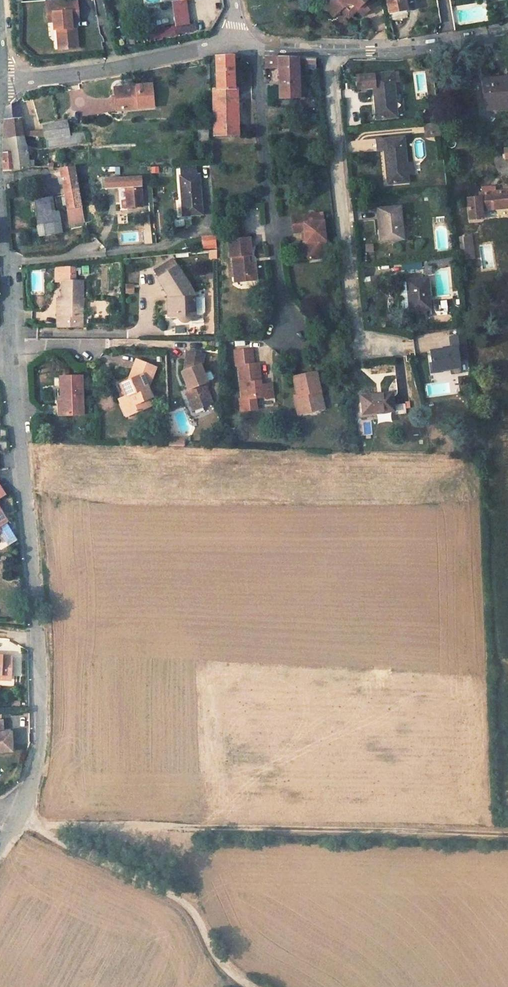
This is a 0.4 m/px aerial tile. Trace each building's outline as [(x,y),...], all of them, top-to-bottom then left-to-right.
[(52,6),(47,7),(47,22),(53,21),(53,29),(57,29),(62,29),(63,38),(60,38),(61,49),(76,48),(75,27),(71,28),(71,20),(78,20),(77,11),(74,11),(73,0),(52,0),(52,6)] [(329,0),(322,0),(320,2),(329,11),(329,0)] [(329,0),(329,11),(334,16),(341,10),(345,5),(353,5),(357,10),(363,16),(374,5),(369,0),(329,0)] [(390,13),(407,10),(405,0),(387,0),(390,13)] [(353,5),(345,5),(341,10),(348,18),(357,10),(353,5)] [(194,22),(160,28),(161,35),(195,29),(194,22)] [(227,56),(215,57),(216,89),(216,100),(230,99),(230,91),(234,91),(233,56),(227,56)] [(297,58),(265,57),(265,68),(278,67),(279,105),(292,105),(292,98),(298,98),(297,58)] [(317,69),(317,58),(306,58),(306,70),(317,69)] [(398,72),(357,76),(358,89),(374,87),(377,119),(397,117),(393,82),(398,82),(398,72)] [(481,80),(483,93),(486,93),(488,110),(507,107),(507,89),(507,77),(481,80)] [(151,85),(119,88),(120,99),(117,99),(118,110),(152,106),(151,85)] [(216,89),(212,90),(213,136),(231,136),(230,99),(216,100),(216,89)] [(15,102),(6,107),(4,122),(4,138),(22,135),(22,132),(20,119),(15,102)] [(68,121),(42,126),(44,132),(46,137),(70,134),(70,133),(68,124),(68,121)] [(439,122),(424,124),(425,133),(440,131),(439,122)] [(208,128),(199,128),(198,141),(208,141),(208,128)] [(70,134),(46,137),(48,148),(86,143),(85,132),(70,133),(70,134)] [(22,135),(4,138),(3,155),(4,171),(11,170),(12,171),(29,169),(28,167),(22,135)] [(231,136),(213,136),(213,146),(237,145),(237,136),(231,136)] [(383,138),(376,138),(377,151),(385,151),(384,140),(383,138)] [(403,138),(384,140),(385,151),(388,183),(408,182),(407,172),(406,165),(403,138)] [(62,183),(65,197),(61,197),(63,205),(66,204),(67,210),(69,220),(82,218),(80,207),(73,166),(60,169),(61,177),(58,177),(59,184),(62,183)] [(182,200),(183,216),(201,215),(199,175),(195,175),(195,167),(180,168),(181,176),(179,176),(180,200),(182,200)] [(140,176),(120,177),(120,187),(125,187),(127,207),(142,206),(140,176)] [(467,199),(469,219),(481,218),(480,210),(507,208),(507,190),(505,191),(504,187),(500,187),(500,186),(482,188),(482,193),(478,193),(479,198),(467,199)] [(47,197),(33,200),(39,235),(53,233),(50,213),(47,197)] [(399,207),(380,209),(382,229),(380,229),(381,240),(399,238),(398,228),(402,228),(399,207)] [(58,212),(50,213),(53,233),(61,232),(58,212)] [(303,232),(304,242),(302,244),(300,246),(301,256),(306,259),(320,258),(319,241),(325,240),(323,221),(318,222),(317,215),(290,217),(292,233),(301,232),(303,232)] [(203,248),(217,247),(216,234),(202,235),(203,248)] [(471,235),(462,235),(462,236),(466,259),(466,260),(474,259),(471,235)] [(248,238),(227,240),(229,257),(231,257),(234,277),(255,275),(254,263),(248,263),(247,256),(251,255),(248,238)] [(441,262),(441,269),(453,268),(452,256),(440,257),(441,262)] [(164,264),(155,270),(159,277),(168,272),(164,264)] [(167,301),(167,314),(178,314),(178,316),(178,318),(180,319),(182,321),(186,320),(187,320),(188,319),(189,316),(190,315),(189,310),(194,310),(194,298),(193,295),(176,266),(168,272),(159,277),(156,278),(167,296),(168,296),(168,301),(167,301)] [(423,267),(424,275),(433,274),(432,266),(423,267)] [(74,273),(58,273),(58,281),(61,281),(61,299),(61,316),(57,315),(57,327),(82,327),(82,280),(74,280),(74,273)] [(426,279),(407,281),(409,311),(429,309),(426,279)] [(126,284),(126,294),(135,294),(135,283),(126,284)] [(201,298),(194,298),(194,310),(189,310),(190,315),(199,315),(202,312),(201,298)] [(465,335),(449,337),(451,348),(429,351),(432,371),(449,368),(459,367),(458,360),(468,358),(465,335)] [(251,350),(235,352),(236,366),(238,366),(240,391),(244,391),(244,399),(241,399),(238,399),(239,411),(256,409),(254,398),(263,397),(263,398),(272,398),(270,384),(262,385),(259,385),(259,381),(257,363),(252,364),(251,350)] [(203,354),(186,352),(183,372),(181,372),(189,393),(186,394),(191,406),(198,402),(203,407),(212,403),(206,387),(208,386),(200,365),(201,365),(203,354)] [(134,377),(119,384),(122,390),(125,392),(126,396),(121,398),(128,416),(138,412),(135,404),(147,399),(151,397),(146,385),(149,384),(155,368),(136,359),(130,373),(132,374),(134,377)] [(320,401),(316,386),(319,386),(314,368),(291,375),(297,392),(293,393),(299,411),(312,407),(311,404),(320,401)] [(81,377),(59,377),(59,398),(62,397),(63,415),(82,415),(81,377)] [(391,393),(361,396),(363,413),(393,410),(391,393)] [(121,398),(117,399),(125,417),(128,416),(121,398)] [(147,399),(135,404),(138,412),(150,406),(147,399)] [(198,402),(191,406),(193,411),(203,407),(198,402)] [(7,545),(16,539),(10,528),(6,522),(0,525),(0,533),(7,545)] [(10,679),(11,656),(0,656),(0,679),(10,679)] [(8,751),(7,732),(0,733),(0,751),(8,751)]
